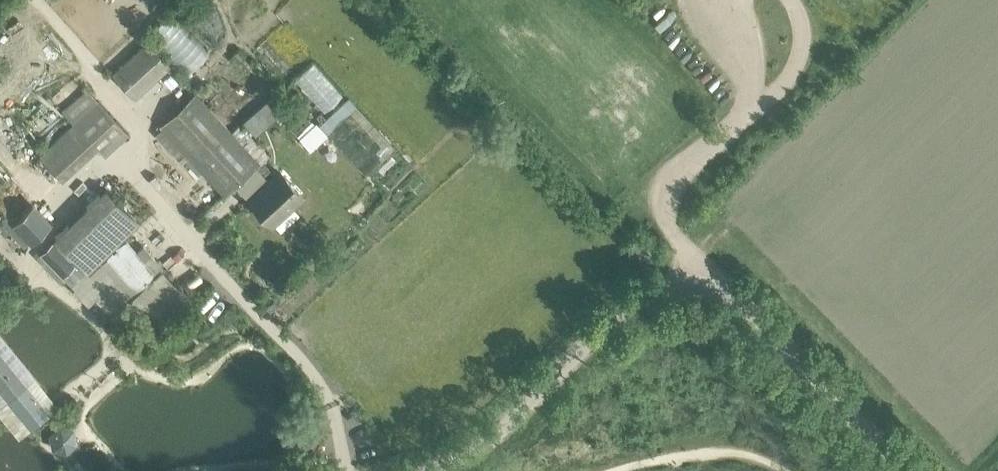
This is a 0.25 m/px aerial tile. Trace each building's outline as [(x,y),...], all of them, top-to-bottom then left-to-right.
[(118,69),(140,93),(169,66),(147,42),(118,69)] [(340,93),(312,62),(294,79),(322,110),(340,93)] [(39,156),(61,180),(97,149),(104,156),(128,134),(87,89),(62,112),(73,124),(39,156)] [(159,126),(224,196),(260,164),(194,93),(159,126)] [(266,102),(243,122),(255,136),(278,116),(266,102)] [(250,199),(272,223),(300,197),(279,173),(250,199)] [(136,291),(155,275),(123,237),(138,223),(105,188),(52,237),(84,272),(104,254),(122,276),(118,280),(127,289),(131,286),(136,291)] [(14,222),(31,240),(49,223),(31,205),(14,222)] [(40,254),(62,277),(74,266),(52,242),(40,254)] [(29,426),(48,411),(0,354),(0,391),(29,426)] [(59,426),(49,435),(52,449),(65,452),(76,444),(73,430),(59,426)]
